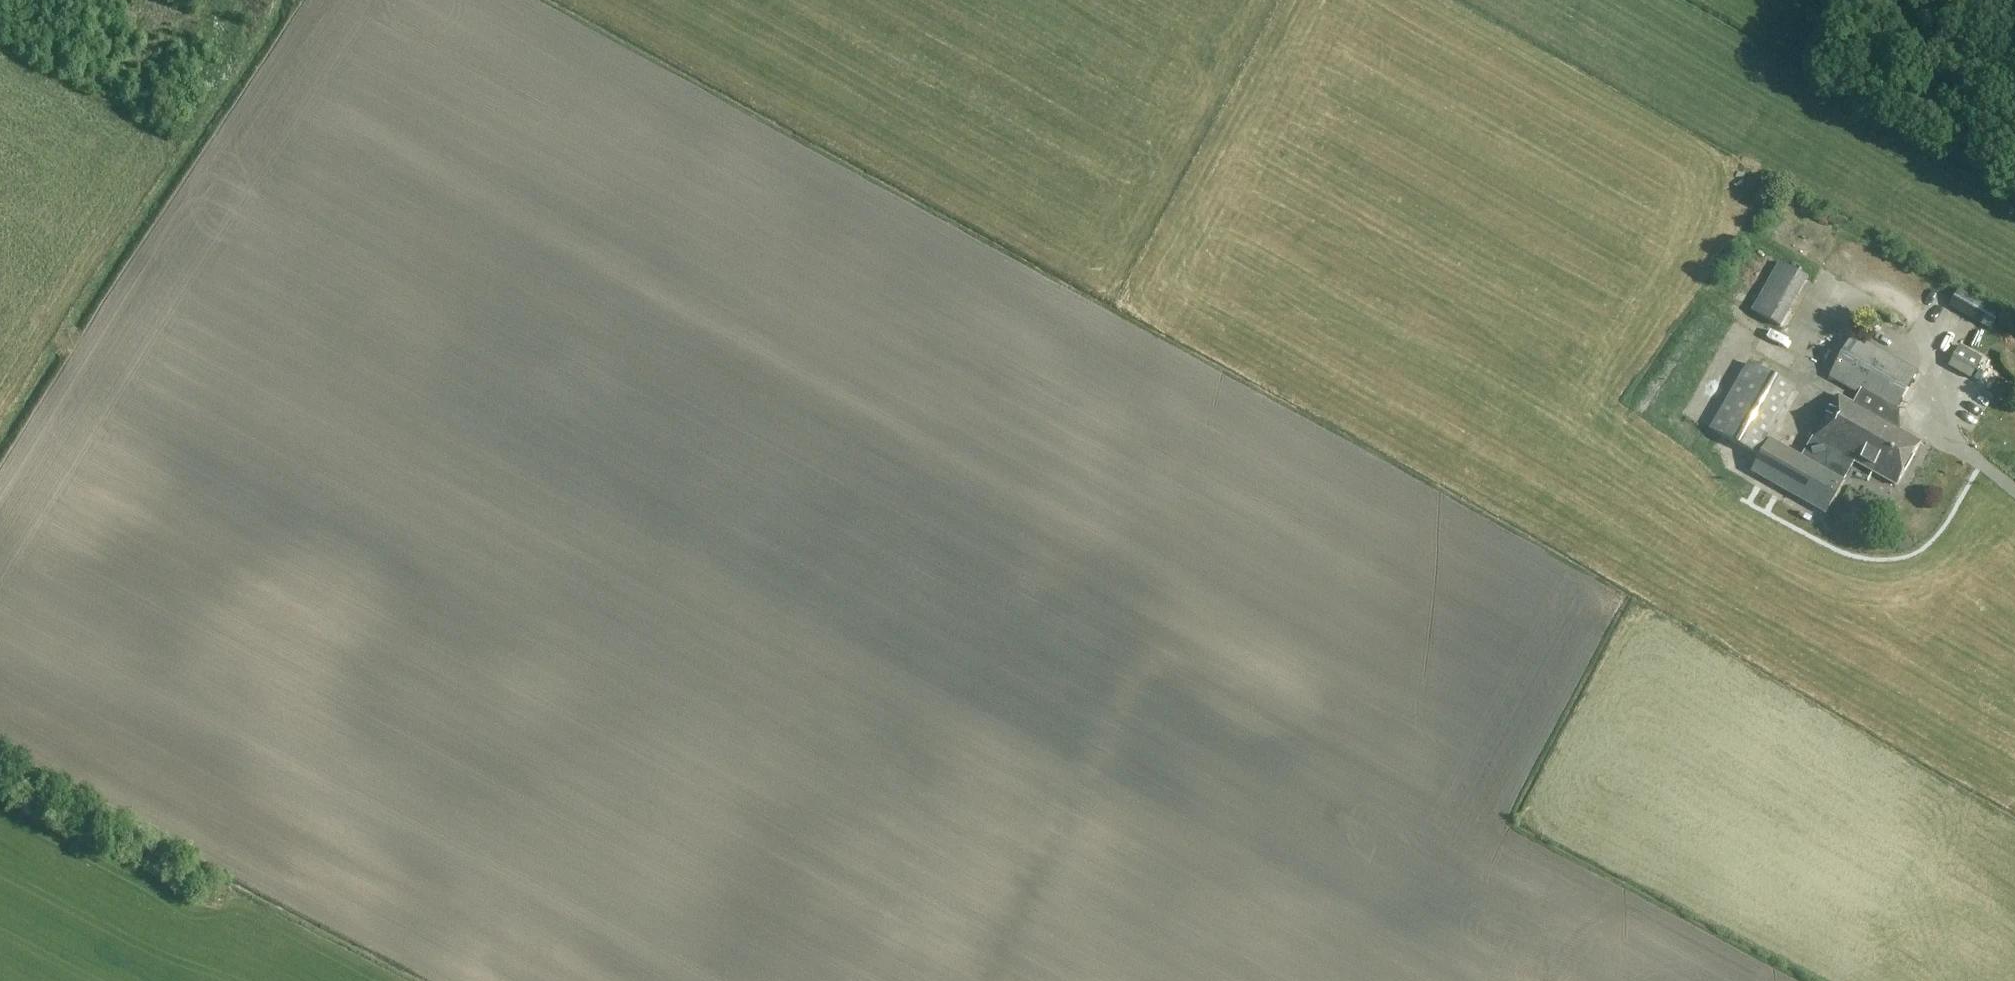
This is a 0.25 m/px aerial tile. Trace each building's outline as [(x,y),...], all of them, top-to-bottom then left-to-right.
[(1753,311),(1781,329),(1807,279),(1780,264),(1753,311)] [(1978,297),(1976,301),(1958,292),(1949,307),(1967,318),(1991,332),(2003,311),(1978,297)] [(1853,336),(1829,378),(1860,395),(1854,405),(1872,416),(1878,406),(1893,415),(1895,412),(1917,373),(1853,336)] [(1959,346),(1947,367),(1969,381),(1982,359),(1959,346)] [(1708,430),(1755,456),(1792,390),(1746,363),(1708,430)] [(1854,405),(1838,396),(1814,439),(1802,460),(1842,482),(1851,464),(1853,462),(1859,465),(1861,463),(1873,470),(1871,472),(1896,486),(1920,444),(1908,437),(1907,436),(1900,432),(1899,412),(1895,412),(1893,415),(1878,406),(1872,416),(1854,405)] [(1754,473),(1826,512),(1842,482),(1802,460),(1770,443),(1754,473)]
